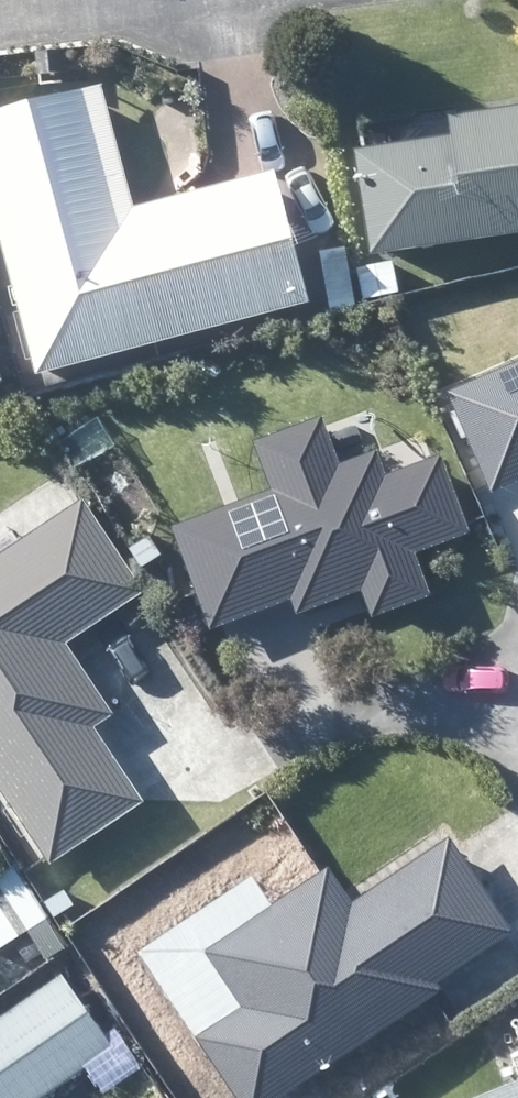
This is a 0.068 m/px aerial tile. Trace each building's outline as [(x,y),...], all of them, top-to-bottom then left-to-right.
[(184,198),(120,215),(88,89),(0,111),(0,307),(18,379),(294,307),(262,178),(184,198)] [(436,124),(438,144),(341,158),(337,158),(352,263),(517,239),(517,113),(436,124)] [(382,267),(347,273),(353,304),(388,298),(382,267)] [(486,507),(517,493),(517,378),(444,409),(486,507)] [(379,457),(344,471),(327,429),(261,455),(278,497),(178,537),(217,637),(294,606),(301,622),(365,597),(376,623),(435,599),(419,559),(472,538),(444,465),(390,486),(379,457)] [(86,513),(0,570),(0,787),(55,869),(144,810),(92,732),(115,717),(71,651),(145,602),(86,513)] [(453,845),(356,911),(333,876),(281,911),(259,878),(144,956),(240,1097),(288,1097),(517,942),(517,941),(453,845)] [(48,943),(0,868),(0,975),(48,943)] [(101,1048),(52,974),(0,1009),(0,1097),(26,1097),(101,1048)] [(448,1097),(517,1097),(517,1069),(448,1097)]
